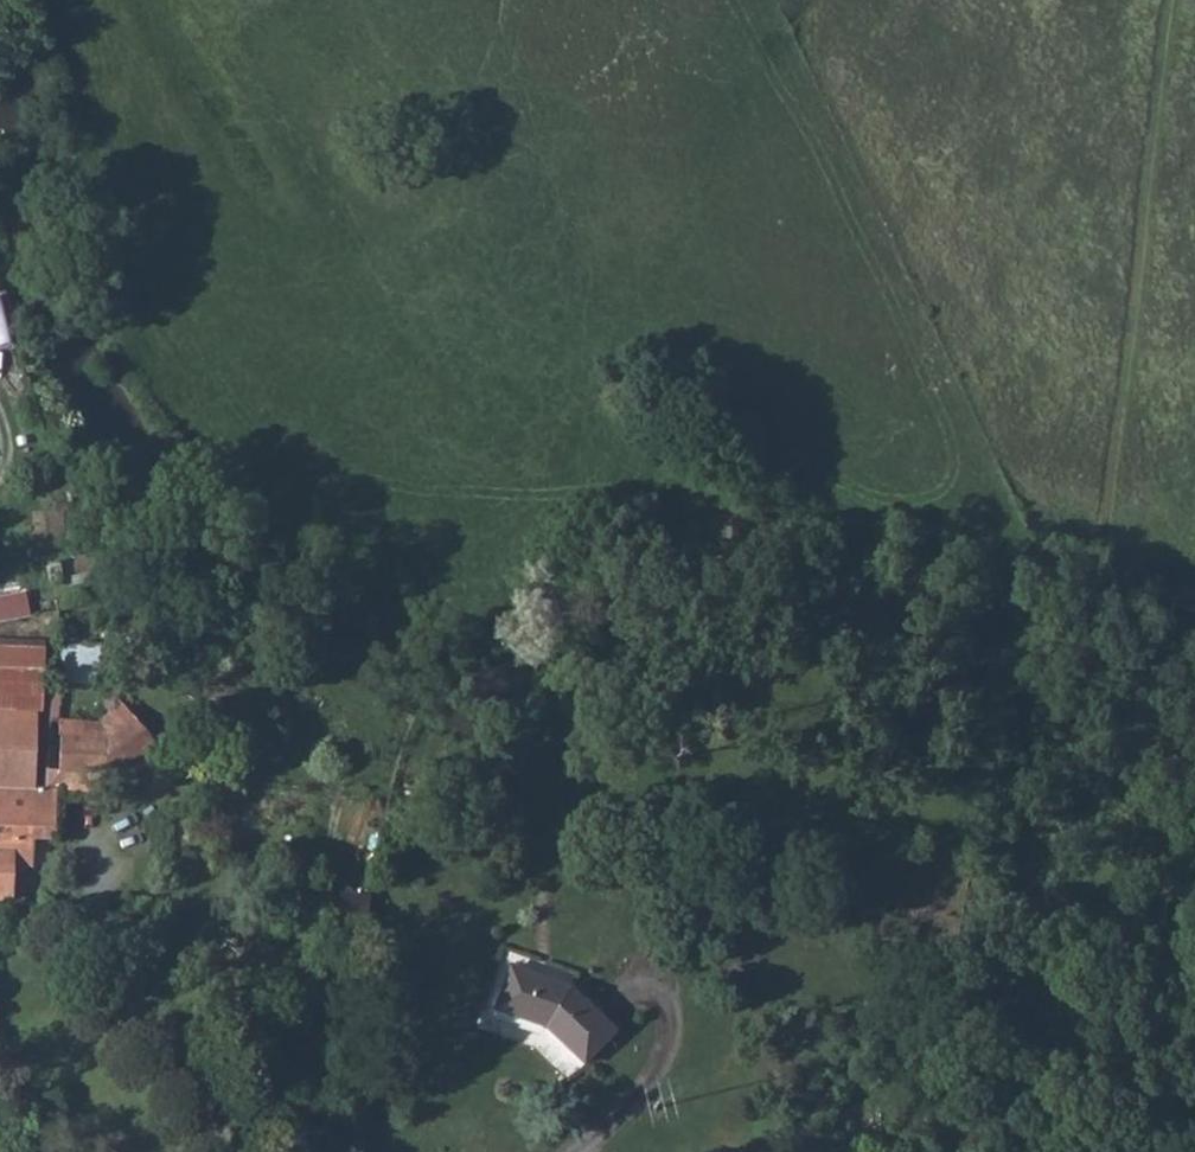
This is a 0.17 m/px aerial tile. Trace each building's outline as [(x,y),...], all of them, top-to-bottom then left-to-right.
[(0,293),(0,345),(16,340),(3,292),(0,293)] [(32,595),(0,595),(0,618),(32,618),(32,595)] [(65,681),(98,681),(99,642),(66,641),(65,681)] [(29,710),(39,711),(41,648),(0,645),(0,708),(29,710)] [(55,732),(55,766),(103,771),(113,769),(156,742),(130,703),(103,719),(104,734),(82,733),(55,732)] [(28,784),(29,710),(0,708),(0,784),(28,784)] [(83,718),(82,733),(104,734),(103,719),(83,718)] [(49,786),(50,765),(38,764),(36,785),(49,786)] [(58,787),(102,791),(103,771),(55,766),(50,765),(49,786),(49,787),(58,787)] [(35,871),(36,842),(56,843),(58,787),(49,787),(49,786),(36,785),(28,784),(0,784),(0,901),(12,902),(14,870),(35,871)] [(609,1029),(584,1002),(570,986),(506,965),(493,1006),(548,1028),(577,1060),(609,1029)]
